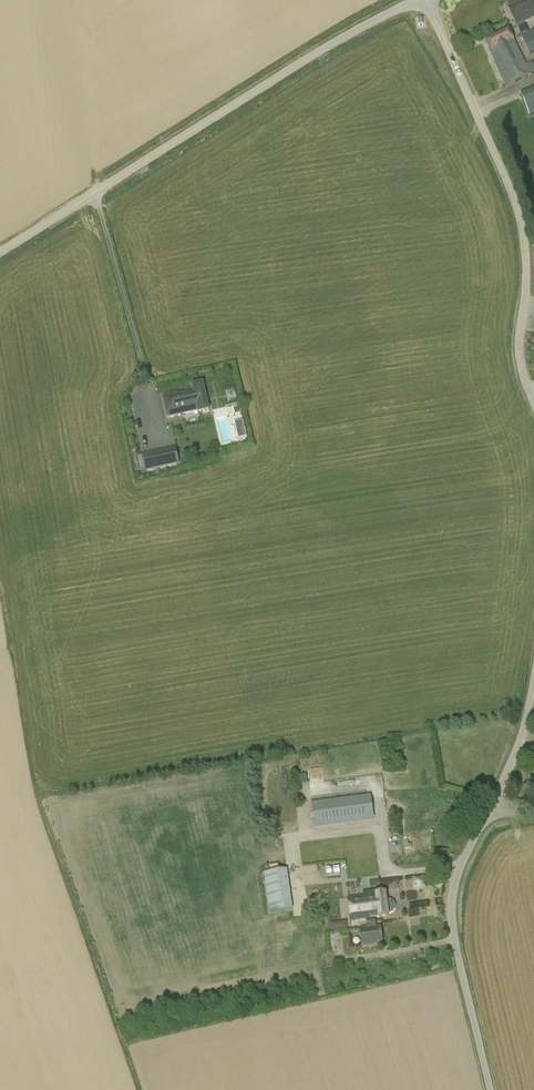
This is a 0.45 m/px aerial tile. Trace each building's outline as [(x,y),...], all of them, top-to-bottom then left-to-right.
[(517,27),(533,19),(533,2),(533,0),(528,0),(508,9),(517,27)] [(527,24),(519,26),(521,34),(529,32),(527,24)] [(533,53),(533,30),(521,36),(530,55),(533,53)] [(485,43),(507,87),(533,74),(533,67),(532,63),(526,66),(509,31),(485,43)] [(533,114),(533,89),(524,93),(533,114)] [(210,411),(203,383),(192,386),(192,389),(186,391),(186,394),(179,395),(179,392),(162,396),(167,416),(168,418),(198,412),(198,414),(210,411)] [(243,421),(235,423),(238,439),(247,437),(243,421)] [(163,452),(149,455),(153,470),(185,462),(182,449),(163,454),(163,452)] [(306,775),(299,775),(300,784),(307,783),(306,775)] [(371,795),(311,803),(314,828),(374,819),(371,795)] [(293,910),(287,870),(264,873),(269,913),(293,910)] [(426,876),(404,877),(404,888),(426,888),(426,876)] [(366,920),(367,929),(359,930),(362,947),(382,944),(380,927),(376,928),(375,918),(388,917),(388,914),(391,914),(392,913),(393,912),(394,911),(395,910),(395,909),(396,908),(396,906),(395,905),(395,903),(394,902),(393,901),(391,900),(390,900),(388,900),(386,900),(386,893),(348,898),(351,921),(366,920)] [(408,915),(433,914),(432,907),(407,908),(408,915)] [(332,930),(347,928),(346,920),(331,923),(332,930)]
